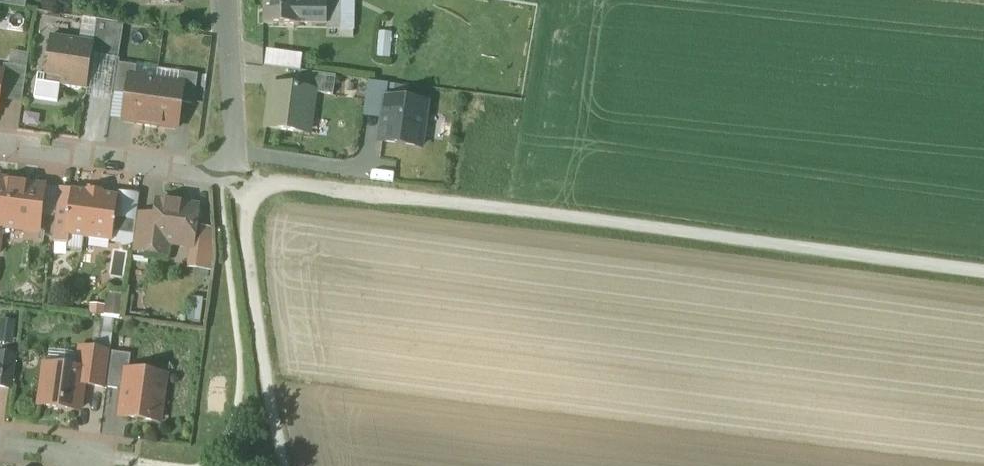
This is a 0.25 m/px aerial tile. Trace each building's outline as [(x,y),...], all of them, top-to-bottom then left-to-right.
[(26,10),(27,0),(0,0),(0,6),(26,10)] [(264,26),(300,26),(300,25),(327,26),(327,2),(301,1),(301,0),(265,0),(264,26)] [(341,2),(327,2),(327,26),(341,26),(341,2)] [(65,16),(37,12),(34,32),(62,35),(65,16)] [(125,25),(97,21),(93,44),(94,44),(93,56),(119,60),(125,25)] [(392,57),(392,32),(377,32),(378,57),(392,57)] [(93,44),(51,37),(45,76),(62,79),(61,87),(87,91),(93,56),(94,44),(93,44)] [(300,70),(301,53),(264,51),(263,68),(300,70)] [(137,67),(119,64),(114,94),(127,96),(130,78),(136,79),(137,67)] [(28,69),(10,66),(7,82),(25,84),(28,69)] [(199,76),(180,73),(178,85),(184,86),(182,103),(195,105),(199,76)] [(337,78),(301,73),(298,91),(314,93),(314,94),(334,97),(337,78)] [(136,79),(130,78),(127,96),(124,122),(151,126),(157,82),(136,79)] [(178,85),(157,82),(151,126),(178,130),(182,103),(184,86),(178,85)] [(389,84),(366,82),(363,117),(385,119),(388,92),(389,84)] [(298,91),(277,88),(275,101),(272,101),(268,130),(301,134),(303,119),(310,120),(314,94),(314,93),(298,91)] [(385,119),(383,144),(450,152),(457,102),(389,94),(385,119)] [(11,184),(11,182),(0,180),(0,229),(2,229),(39,233),(45,188),(11,184)] [(104,194),(88,192),(87,193),(73,191),(72,194),(66,237),(70,238),(113,243),(116,219),(119,197),(104,195),(104,194)] [(60,192),(53,244),(69,246),(70,238),(66,237),(72,194),(60,192)] [(140,196),(119,193),(119,197),(116,219),(137,222),(138,216),(140,196)] [(171,204),(162,203),(160,203),(159,203),(157,219),(153,242),(156,243),(193,248),(196,226),(201,223),(202,215),(198,210),(198,208),(181,206),(181,205),(180,205),(179,206),(172,205),(172,204),(171,204)] [(157,219),(138,216),(137,222),(134,246),(133,252),(155,255),(156,243),(153,242),(157,219)] [(137,222),(116,219),(113,243),(134,246),(137,222)] [(104,307),(92,306),(92,316),(103,317),(104,307)] [(111,354),(81,350),(78,371),(86,372),(84,386),(106,389),(111,354)] [(132,356),(111,353),(111,354),(106,389),(126,392),(128,372),(129,372),(132,356)] [(0,355),(0,389),(11,390),(11,388),(13,389),(17,359),(15,359),(16,357),(0,355)] [(78,371),(46,367),(40,406),(80,412),(84,386),(86,372),(78,371)] [(129,372),(128,372),(126,392),(122,418),(159,423),(165,377),(129,372)]
